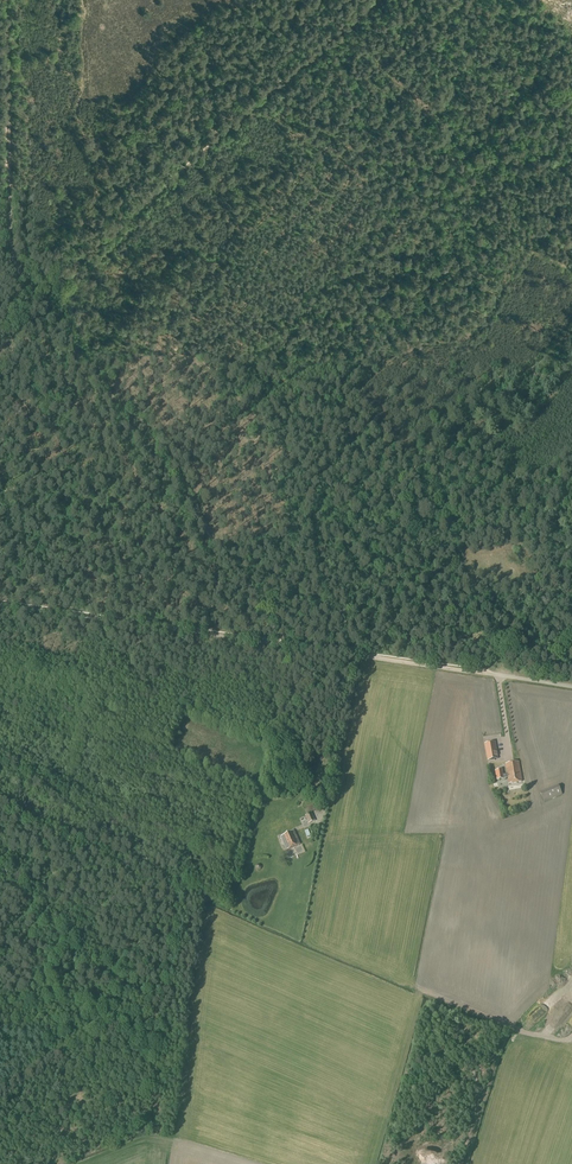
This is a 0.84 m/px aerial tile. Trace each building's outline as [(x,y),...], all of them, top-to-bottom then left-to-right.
[(488,761),(497,759),(494,742),(485,744),(488,761)] [(506,777),(507,777),(508,784),(521,782),(518,762),(505,764),(507,774),(503,775),(502,769),(495,771),(496,780),(504,779),(503,778),(506,778),(506,777)] [(544,802),(562,794),(558,785),(540,792),(544,802)] [(307,814),(319,809),(315,800),(303,805),(307,814)] [(311,813),(305,816),(309,823),(315,821),(311,813)] [(280,837),(286,850),(299,844),(294,831),(280,837)]
